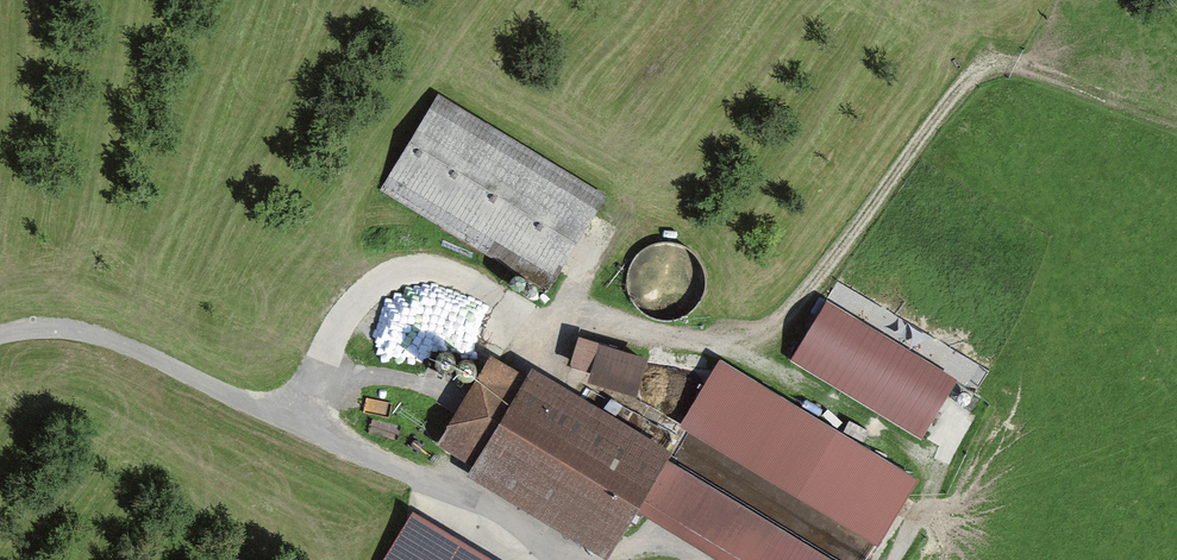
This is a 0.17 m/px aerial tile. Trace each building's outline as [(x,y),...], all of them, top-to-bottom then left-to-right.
[(604,199),(438,90),(374,187),(540,296),(604,199)] [(635,268),(632,279),(632,290),(637,301),(644,310),(654,316),(666,318),(678,316),(689,311),(697,302),(702,291),(703,279),(700,267),(693,257),(684,251),(673,247),(661,247),(650,251),(641,258),(635,268)] [(925,435),(962,373),(829,294),(792,356),(925,435)] [(581,330),(571,365),(643,384),(652,349),(581,330)] [(656,463),(489,357),(437,438),(604,544),(631,501),(656,463)] [(631,501),(723,559),(864,559),(912,486),(721,363),(656,463),(631,501)]
